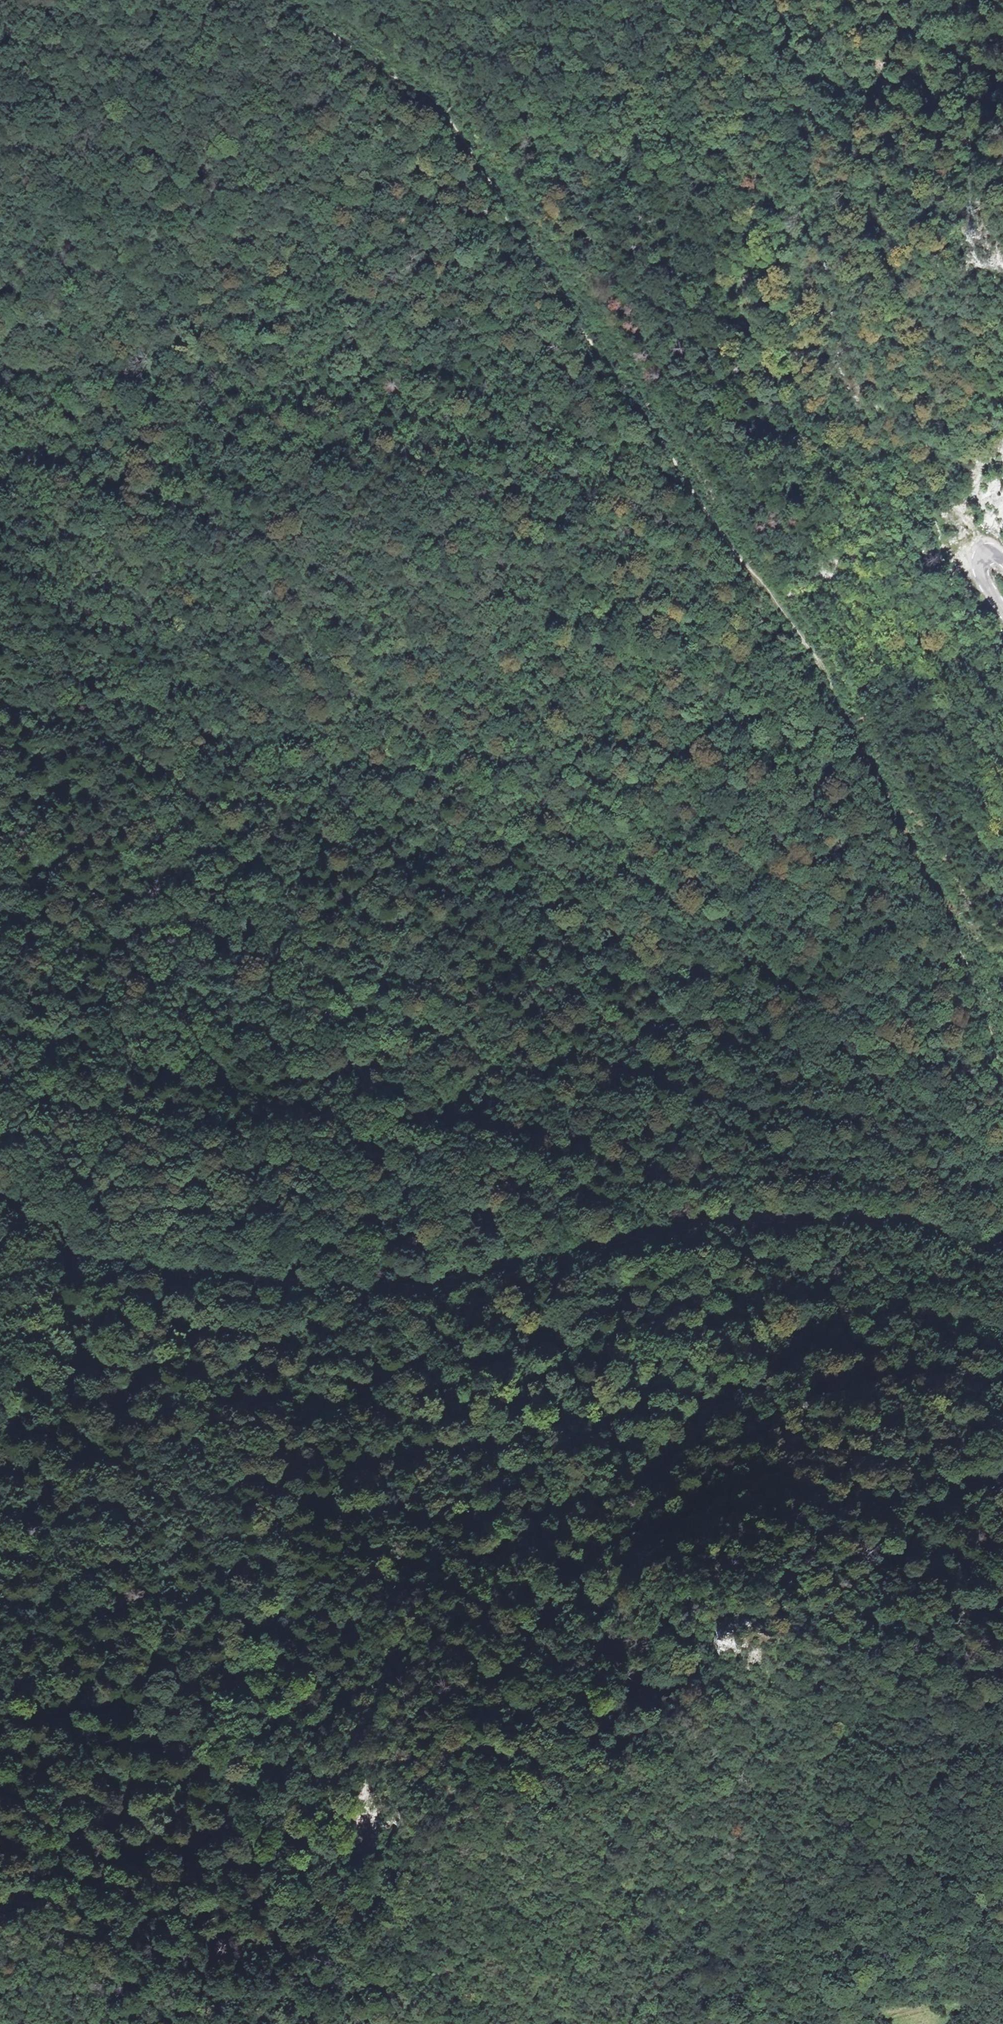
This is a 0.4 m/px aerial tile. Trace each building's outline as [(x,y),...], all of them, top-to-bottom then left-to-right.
[(731,1646),(729,1630),(717,1631),(718,1647),(731,1646)]
